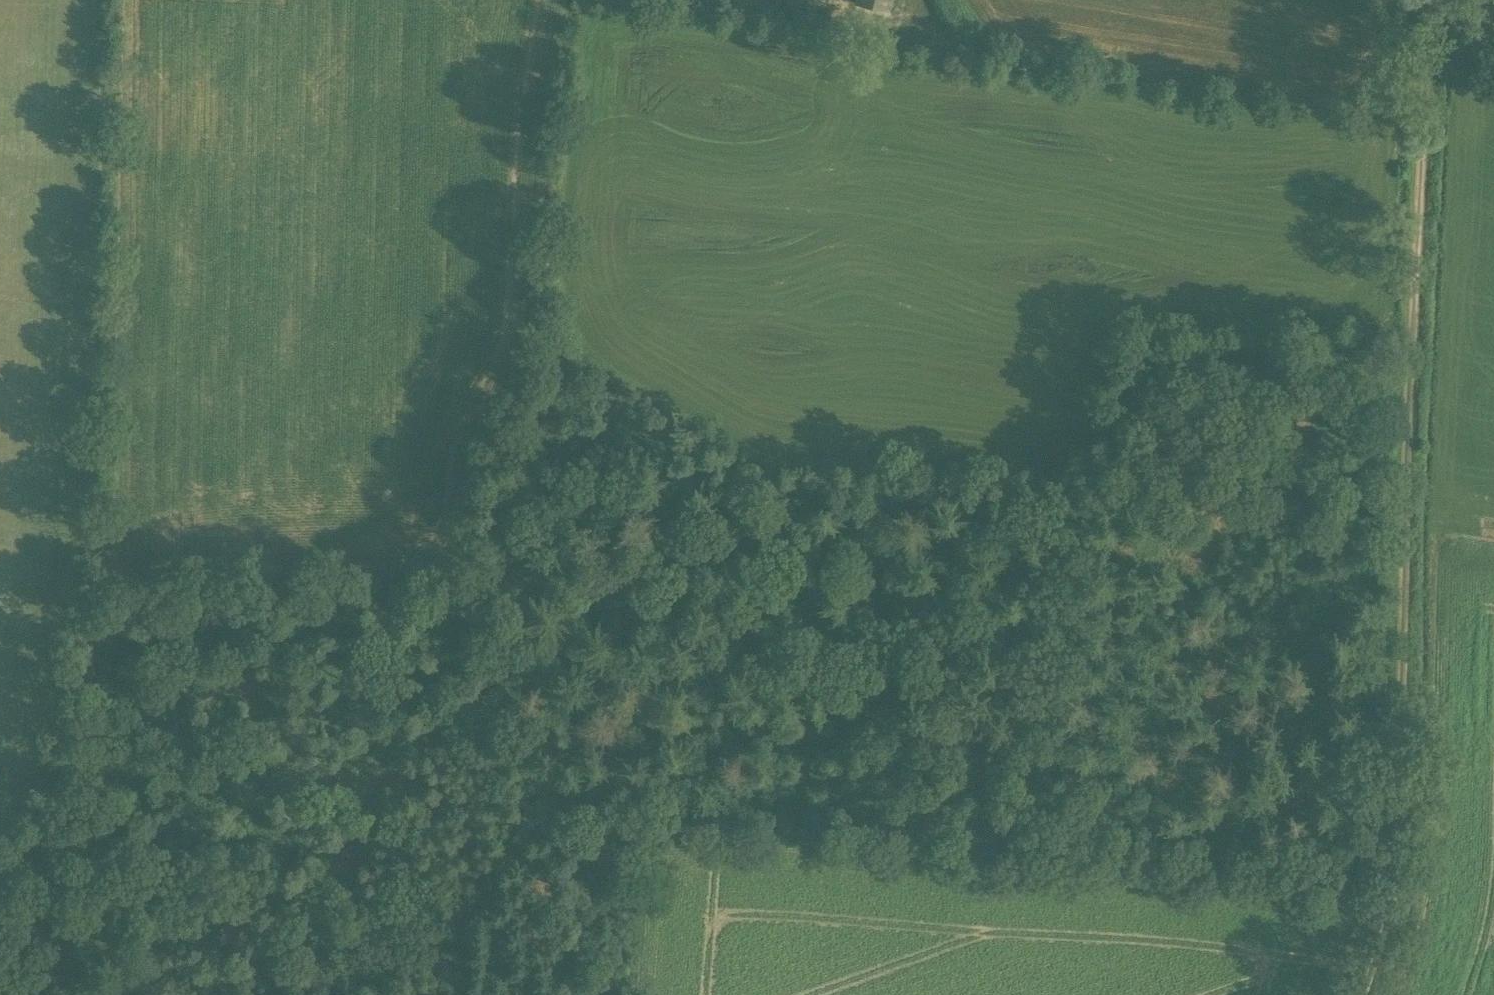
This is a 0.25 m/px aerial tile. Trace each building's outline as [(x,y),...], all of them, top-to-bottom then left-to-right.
[(891,0),(854,0),(853,4),(888,12),(891,0)]
